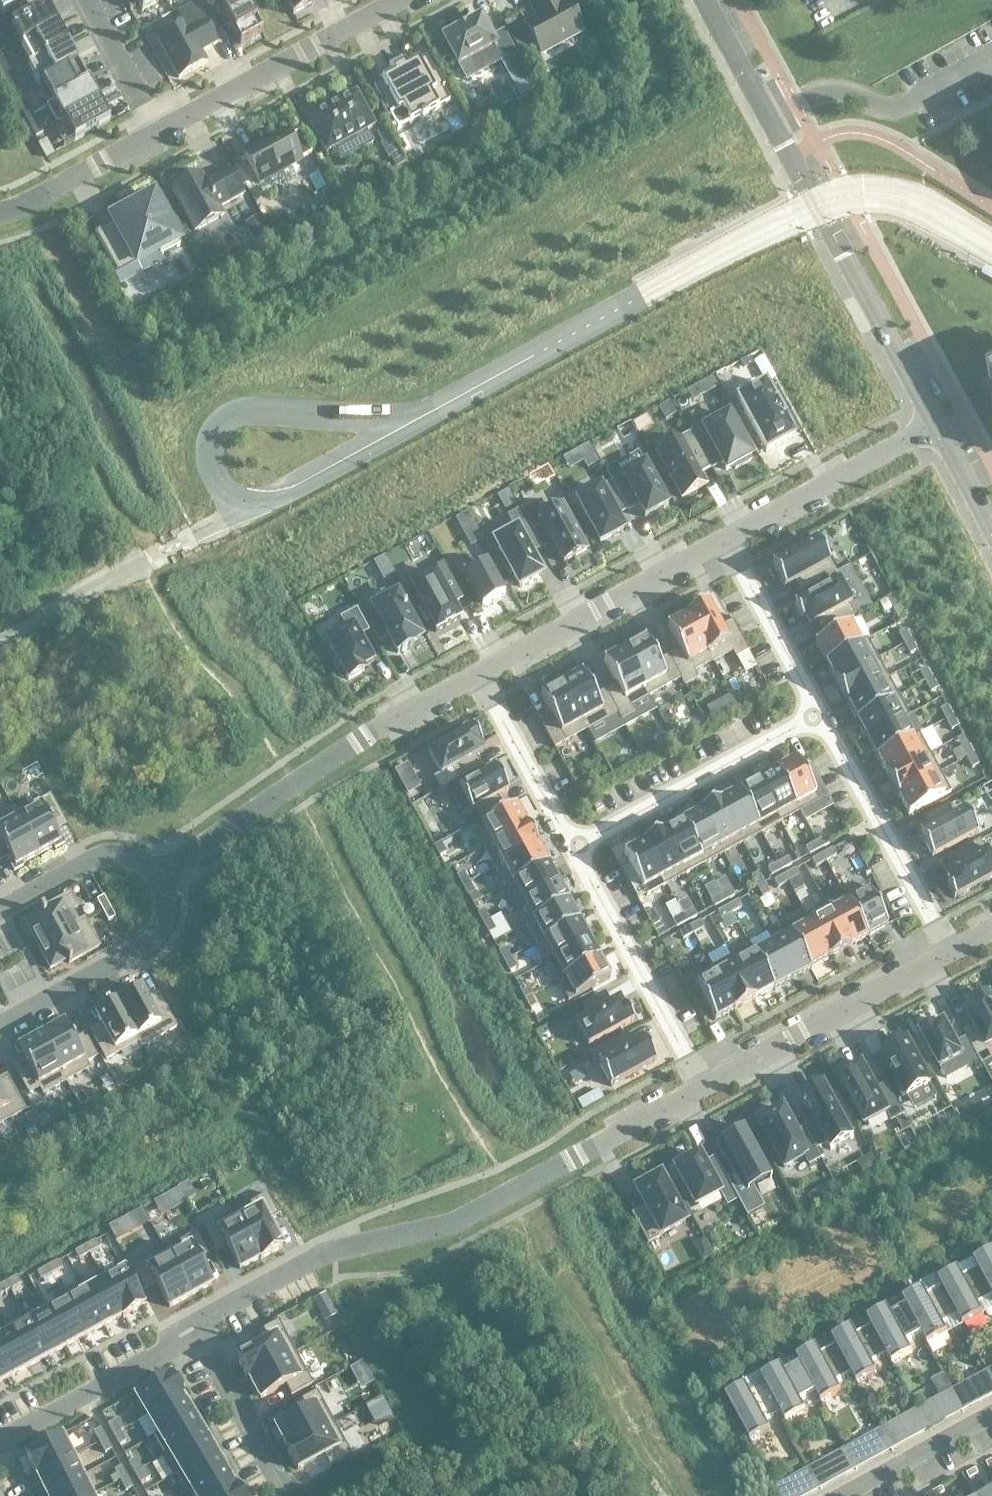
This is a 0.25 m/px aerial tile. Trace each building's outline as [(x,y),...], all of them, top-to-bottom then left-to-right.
[(0,14),(26,0),(0,0),(0,14)] [(136,2),(140,11),(142,11),(141,10),(159,0),(134,0),(136,2)] [(243,0),(235,0),(216,11),(224,27),(228,25),(238,44),(260,32),(243,0)] [(311,2),(312,2),(311,0),(283,0),(291,16),(305,8),(304,8),(304,6),(311,2)] [(556,0),(526,0),(532,12),(534,11),(538,18),(523,25),(539,55),(581,32),(565,3),(559,6),(556,0)] [(182,23),(155,38),(177,78),(205,63),(199,52),(215,44),(194,5),(177,14),(182,23)] [(9,26),(20,46),(56,27),(45,7),(9,26)] [(441,44),(440,47),(445,58),(449,59),(451,58),(456,67),(457,66),(465,80),(499,61),(518,96),(534,88),(503,31),(490,38),(479,18),(465,25),(463,26),(456,30),(454,31),(441,39),(443,43),(441,44)] [(513,18),(502,23),(518,52),(528,46),(513,18)] [(56,27),(20,46),(30,65),(66,46),(61,37),(61,36),(57,28),(56,29),(56,27)] [(30,65),(26,67),(37,87),(38,86),(76,65),(66,46),(30,65)] [(380,82),(372,86),(380,101),(378,103),(386,117),(400,109),(408,124),(420,117),(421,119),(426,116),(425,114),(437,108),(436,107),(448,101),(440,88),(442,87),(434,72),(432,73),(424,58),(417,62),(416,61),(414,58),(402,64),(400,65),(401,65),(392,70),(391,70),(389,71),(390,71),(378,77),(380,81),(380,82)] [(38,86),(48,105),(87,84),(76,65),(38,86)] [(13,99),(20,95),(14,84),(7,88),(13,99)] [(48,105),(44,107),(55,126),(62,122),(97,103),(87,84),(48,105)] [(354,93),(306,119),(324,153),(348,140),(355,152),(371,143),(364,131),(373,127),(354,93)] [(20,95),(13,99),(19,111),(26,107),(20,95)] [(62,122),(72,142),(108,123),(97,103),(62,122)] [(34,137),(41,133),(35,122),(28,126),(34,137)] [(385,128),(376,133),(380,141),(389,136),(385,128)] [(284,131),(242,154),(258,183),(262,181),(268,192),(294,178),(288,167),(299,161),(299,159),(310,153),(298,131),(287,137),(284,131)] [(45,141),(38,145),(45,157),(52,153),(45,141)] [(399,153),(390,159),(394,166),(403,161),(399,153)] [(199,173),(170,189),(193,231),(222,215),(217,208),(242,194),(228,170),(204,183),(199,173)] [(178,245),(152,197),(140,203),(138,199),(122,208),(124,212),(110,219),(112,223),(93,233),(116,275),(157,252),(159,256),(178,245)] [(259,218),(246,226),(255,242),(268,235),(259,218)] [(739,361),(742,368),(752,363),(748,356),(739,361)] [(737,401),(763,450),(764,452),(766,451),(790,437),(791,438),(793,436),(792,434),(791,434),(781,416),(782,416),(781,414),(780,414),(776,406),(775,403),(774,404),(765,386),(765,385),(764,383),(761,384),(762,385),(737,398),(735,399),(736,401),(737,401)] [(659,407),(657,408),(664,419),(674,413),(667,402),(659,407)] [(711,445),(724,470),(732,466),(734,468),(748,460),(747,457),(749,457),(726,416),(702,429),(699,425),(689,430),(690,433),(700,451),(711,445)] [(690,433),(655,452),(680,498),(705,484),(699,474),(709,468),(700,451),(690,433)] [(643,518),(666,505),(643,463),(609,482),(621,503),(622,504),(632,498),(643,518)] [(546,466),(526,477),(533,489),(553,478),(546,466)] [(622,530),(610,509),(621,503),(609,482),(576,500),(599,542),(622,530)] [(542,526),(562,562),(585,550),(561,506),(542,516),(534,502),(519,510),(531,531),(542,526)] [(519,510),(519,509),(505,517),(512,531),(492,541),(502,559),(498,561),(506,575),(509,573),(517,587),(540,574),(529,554),(540,548),(531,531),(519,510)] [(455,518),(453,519),(459,528),(469,522),(464,513),(455,518)] [(834,574),(815,540),(770,565),(783,588),(793,582),(799,592),(834,574)] [(462,574),(480,607),(503,594),(485,562),(462,574)] [(434,573),(409,586),(420,606),(417,608),(424,622),(428,620),(434,632),(459,619),(451,604),(462,599),(449,577),(442,563),(432,569),(434,573)] [(838,581),(792,606),(800,620),(802,619),(807,627),(816,622),(821,633),(869,607),(847,567),(834,574),(838,581)] [(383,629),(396,653),(411,645),(410,643),(419,638),(395,594),(371,607),(371,608),(361,614),(372,635),(383,629)] [(891,595),(884,599),(890,609),(897,605),(891,595)] [(706,603),(685,614),(686,615),(706,653),(707,654),(711,661),(712,663),(732,652),(744,674),(756,668),(743,644),(730,622),(720,628),(706,603)] [(362,671),(360,668),(371,662),(357,637),(367,632),(355,609),(338,618),(345,630),(325,641),(347,680),(362,671)] [(686,615),(665,627),(678,650),(667,656),(679,678),(684,686),(696,679),(691,672),(711,661),(707,654),(706,653),(686,615)] [(813,643),(823,663),(859,644),(858,643),(848,624),(813,643)] [(897,634),(902,644),(909,640),(904,630),(897,634)] [(643,639),(623,650),(643,687),(648,696),(667,685),(679,678),(667,656),(656,662),(643,639)] [(833,682),(876,659),(865,639),(858,643),(859,644),(823,663),(833,681),(833,682)] [(915,651),(909,640),(902,644),(908,655),(915,651)] [(623,650),(602,661),(615,685),(604,691),(616,713),(620,721),(631,715),(632,714),(629,707),(648,697),(648,696),(643,687),(623,650)] [(886,678),(876,659),(833,682),(844,701),(886,678)] [(923,682),(930,678),(924,668),(917,672),(923,682)] [(580,673),(560,684),(580,722),(585,730),(604,719),(616,713),(604,691),(593,697),(580,673)] [(897,696),(886,678),(844,701),(844,702),(845,701),(855,720),(897,696)] [(930,678),(923,682),(929,692),(936,689),(930,678)] [(560,684),(539,696),(552,719),(541,725),(553,747),(585,730),(580,722),(560,684)] [(901,720),(908,716),(897,696),(855,720),(854,720),(865,739),(900,719),(901,720)] [(729,697),(720,702),(726,713),(736,707),(730,697),(729,697)] [(944,720),(951,716),(945,706),(938,710),(944,720)] [(951,716),(944,720),(949,730),(956,727),(951,716)] [(900,719),(865,739),(875,758),(875,757),(910,738),(901,720),(900,719)] [(472,728),(426,753),(439,776),(433,779),(438,790),(479,767),(473,757),(482,752),(477,743),(480,742),(472,728)] [(910,738),(875,757),(885,776),(885,777),(921,757),(920,756),(910,738)] [(959,748),(964,758),(971,754),(966,744),(959,748)] [(938,772),(927,752),(920,756),(921,757),(885,777),(896,796),(938,772)] [(977,764),(971,754),(964,758),(970,768),(977,764)] [(795,759),(775,770),(794,805),(798,812),(826,797),(808,764),(800,769),(795,759)] [(405,763),(392,770),(397,779),(410,772),(405,763)] [(479,820),(501,808),(495,797),(506,791),(494,769),(449,793),(461,816),(473,809),(479,820)] [(774,770),(755,780),(775,816),(779,823),(798,812),(794,805),(775,770),(774,770)] [(949,792),(938,772),(896,796),(907,815),(949,792)] [(755,780),(737,790),(737,791),(756,826),(760,833),(779,823),(775,816),(755,780)] [(718,800),(718,801),(737,836),(741,843),(760,833),(756,826),(737,791),(719,801),(718,800)] [(56,838),(49,824),(60,818),(48,797),(37,803),(37,802),(15,814),(12,809),(11,809),(36,855),(54,845),(55,848),(63,844),(59,836),(56,838)] [(711,804),(699,811),(718,847),(722,854),(741,843),(737,836),(718,801),(716,802),(711,804)] [(479,825),(472,829),(482,849),(490,845),(526,826),(525,825),(514,806),(479,825)] [(963,810),(951,817),(945,806),(923,819),(929,829),(918,835),(930,858),(975,833),(963,810)] [(11,809),(0,816),(0,851),(3,849),(11,863),(9,864),(12,871),(20,867),(19,865),(36,855),(11,809)] [(680,821),(680,822),(699,857),(703,864),(722,854),(718,847),(699,811),(698,812),(680,822),(680,821)] [(661,831),(661,832),(680,867),(684,874),(703,864),(699,857),(680,822),(679,822),(662,832),(661,831)] [(490,845),(482,849),(493,868),(500,864),(536,845),(529,832),(526,827),(526,826),(490,845)] [(654,836),(642,842),(661,878),(665,885),(684,874),(680,867),(661,832),(659,833),(654,835),(654,836)] [(824,836),(814,842),(818,849),(828,843),(824,836)] [(983,852),(978,841),(945,859),(951,870),(942,874),(947,883),(945,884),(952,898),(991,877),(991,863),(985,851),(983,852)] [(431,846),(437,857),(444,853),(439,842),(431,846)] [(641,843),(622,854),(645,896),(665,885),(661,878),(642,842),(641,843)] [(814,842),(804,848),(808,855),(818,849),(814,842)] [(500,864),(493,868),(503,887),(511,883),(546,864),(536,846),(536,845),(500,864)] [(831,849),(821,854),(825,861),(835,856),(831,849)] [(821,854),(810,860),(814,867),(825,861),(821,854)] [(780,870),(790,864),(786,857),(776,863),(780,870)] [(511,883),(503,887),(514,906),(521,902),(557,882),(546,863),(546,864),(511,883)] [(770,875),(780,870),(776,863),(766,868),(770,875)] [(793,869),(783,875),(787,882),(797,877),(793,869)] [(460,886),(467,882),(462,872),(454,876),(460,886)] [(750,876),(755,887),(762,883),(757,873),(750,876)] [(776,888),(787,882),(783,875),(772,881),(776,888)] [(460,886),(466,896),(473,892),(467,882),(460,886)] [(521,902),(514,906),(524,925),(531,921),(567,902),(567,901),(557,882),(521,902)] [(761,897),(768,893),(762,883),(755,887),(761,897)] [(842,895),(846,902),(847,902),(866,937),(886,926),(863,884),(842,895)] [(723,901),(733,895),(729,888),(719,894),(723,901)] [(38,911),(41,915),(24,924),(36,946),(83,920),(76,923),(70,911),(76,907),(69,894),(38,911)] [(713,907),(723,901),(719,894),(709,899),(713,907)] [(102,896),(95,900),(101,911),(108,907),(102,896)] [(736,901),(726,906),(730,913),(740,908),(736,901)] [(531,921),(524,925),(534,944),(542,940),(577,921),(567,902),(531,921)] [(829,912),(828,912),(847,948),(848,947),(849,946),(866,937),(847,902),(846,902),(829,912)] [(825,904),(805,915),(828,958),(847,948),(828,912),(829,912),(825,904)] [(719,919),(730,913),(726,906),(716,912),(719,919)] [(108,907),(101,911),(107,922),(114,918),(108,907)] [(685,922),(695,916),(691,909),(681,914),(685,922)] [(481,924),(488,920),(482,910),(475,914),(481,924)] [(675,927),(685,922),(681,914),(671,920),(675,927)] [(805,915),(785,926),(789,933),(790,933),(809,968),(827,958),(828,958),(805,915)] [(67,963),(97,947),(83,920),(36,946),(48,969),(65,960),(67,963)] [(481,924),(486,934),(494,930),(488,920),(481,924)] [(542,940),(534,944),(545,963),(552,959),(588,939),(577,920),(577,921),(542,940)] [(698,921),(688,927),(692,934),(702,928),(698,921)] [(688,927),(678,932),(682,940),(692,934),(688,927)] [(789,933),(771,943),(790,978),(790,979),(809,968),(790,933),(789,933)] [(552,959),(545,963),(555,982),(563,978),(598,958),(588,939),(552,959)] [(668,941),(662,944),(661,945),(665,952),(672,948),(668,941)] [(753,953),(752,953),(771,989),(790,979),(790,978),(771,943),(753,953)] [(752,953),(753,953),(749,946),(729,957),(752,999),(753,999),(771,989),(752,953)] [(501,962),(509,958),(503,948),(496,952),(501,962)] [(710,967),(733,1010),(752,999),(729,957),(710,967)] [(501,962),(507,972),(514,968),(509,958),(501,962)] [(563,978),(555,982),(566,1002),(573,998),(609,978),(598,958),(563,978)] [(710,967),(690,978),(713,1020),(732,1010),(733,1010),(710,967)] [(159,1001),(149,1007),(141,993),(144,992),(140,984),(132,988),(134,991),(116,1000),(141,1046),(174,1028),(159,1001)] [(522,1000),(529,996),(524,986),(517,989),(522,1000)] [(603,994),(581,1006),(586,1016),(574,1023),(587,1046),(632,1021),(624,1007),(622,1008),(617,999),(608,1004),(603,994)] [(989,1052),(991,1050),(991,1002),(988,995),(974,1003),(976,1007),(966,1012),(976,1031),(966,1037),(981,1065),(991,1059),(991,1057),(989,1052)] [(529,996),(522,1000),(528,1010),(535,1006),(529,996)] [(96,1018),(103,1032),(93,1037),(105,1059),(137,1042),(140,1047),(141,1046),(116,1000),(98,1010),(97,1008),(89,1012),(93,1019),(96,1018)] [(83,1036),(72,1042),(65,1028),(67,1027),(63,1019),(56,1023),(57,1026),(39,1035),(64,1081),(87,1069),(84,1063),(94,1057),(83,1036)] [(921,1032),(920,1033),(939,1069),(941,1068),(946,1078),(979,1061),(966,1039),(956,1044),(944,1022),(935,1027),(934,1025),(933,1026),(921,1032)] [(642,1039),(631,1045),(625,1034),(588,1054),(595,1067),(597,1066),(609,1086),(654,1061),(642,1039)] [(19,1053),(27,1067),(16,1072),(28,1093),(38,1088),(39,1089),(61,1077),(63,1082),(64,1081),(39,1035),(21,1045),(20,1043),(13,1047),(17,1054),(19,1053)] [(930,1084),(906,1040),(882,1053),(897,1079),(893,1081),(903,1099),(930,1084)] [(840,1076),(838,1077),(839,1079),(864,1125),(886,1113),(890,1122),(902,1115),(896,1104),(886,1085),(876,1091),(862,1066),(863,1066),(862,1064),(860,1065),(855,1068),(845,1073),(845,1074),(840,1076)] [(23,1110),(8,1083),(0,1088),(0,1123),(23,1110)] [(824,1085),(801,1098),(812,1118),(802,1124),(816,1150),(826,1144),(830,1150),(853,1138),(824,1085)] [(597,1090),(587,1095),(586,1096),(591,1104),(601,1098),(597,1090)] [(968,1102),(959,1107),(956,1108),(961,1117),(973,1111),(968,1102)] [(759,1121),(757,1122),(782,1167),(804,1155),(809,1165),(820,1159),(803,1128),(793,1133),(780,1109),(772,1114),(770,1110),(757,1117),(759,1121)] [(33,1110),(23,1115),(29,1126),(38,1121),(37,1118),(33,1110)] [(45,1113),(37,1118),(38,1121),(42,1128),(51,1123),(45,1113)] [(768,1180),(769,1179),(741,1127),(740,1128),(741,1130),(718,1143),(735,1173),(724,1179),(728,1187),(745,1217),(762,1208),(751,1186),(767,1178),(768,1180)] [(882,1148),(874,1153),(873,1153),(878,1162),(887,1157),(882,1148)] [(697,1154),(689,1159),(687,1155),(673,1163),(675,1166),(673,1168),(693,1206),(728,1187),(724,1179),(717,1165),(706,1171),(697,1154)] [(646,1244),(661,1235),(660,1234),(683,1221),(659,1175),(657,1176),(655,1173),(643,1180),(645,1183),(634,1189),(647,1212),(633,1220),(646,1244)] [(176,1190),(166,1196),(173,1209),(184,1204),(176,1190)] [(265,1194),(233,1211),(259,1259),(280,1248),(266,1222),(277,1216),(265,1194)] [(233,1211),(202,1228),(214,1250),(224,1244),(238,1269),(258,1258),(259,1259),(233,1211)] [(195,1232),(163,1249),(189,1296),(209,1285),(196,1260),(207,1254),(195,1232)] [(94,1241),(83,1247),(87,1254),(98,1248),(94,1241)] [(87,1254),(83,1247),(73,1252),(77,1259),(87,1254)] [(163,1249),(131,1267),(143,1289),(154,1283),(168,1308),(189,1296),(163,1249)] [(974,1260),(977,1267),(978,1267),(991,1291),(991,1250),(974,1260)] [(56,1262),(46,1267),(49,1274),(60,1269),(56,1262)] [(46,1267),(35,1273),(39,1280),(49,1274),(46,1267)] [(977,1267),(962,1276),(958,1269),(938,1280),(942,1287),(943,1286),(959,1314),(957,1315),(963,1325),(983,1314),(978,1304),(991,1296),(991,1291),(978,1267),(977,1267)] [(122,1271),(103,1281),(122,1317),(142,1306),(122,1271)] [(920,1283),(923,1288),(903,1299),(906,1306),(908,1305),(923,1334),(922,1334),(927,1344),(947,1333),(942,1323),(957,1315),(959,1314),(943,1286),(942,1287),(938,1280),(935,1274),(920,1283)] [(15,1277),(5,1283),(9,1290),(19,1284),(15,1277)] [(80,1283),(79,1283),(102,1326),(120,1316),(121,1317),(122,1317),(103,1281),(84,1291),(80,1283)] [(0,1285),(0,1294),(9,1290),(5,1283),(0,1285)] [(79,1283),(60,1294),(83,1336),(102,1326),(79,1283)] [(42,1304),(41,1304),(64,1347),(83,1336),(60,1294),(59,1294),(62,1298),(44,1308),(42,1304)] [(41,1304),(22,1314),(45,1357),(64,1347),(41,1304)] [(908,1305),(906,1306),(891,1314),(887,1307),(867,1318),(871,1325),(872,1325),(888,1353),(887,1354),(892,1363),(912,1352),(907,1343),(922,1334),(923,1334),(908,1305)] [(24,1319),(6,1329),(26,1367),(45,1357),(22,1314),(21,1315),(24,1319)] [(261,1344),(235,1358),(246,1379),(294,1353),(277,1321),(255,1333),(261,1344)] [(872,1325),(871,1325),(856,1334),(852,1327),(832,1338),(836,1345),(837,1344),(852,1373),(851,1373),(856,1383),(877,1372),(871,1362),(887,1354),(888,1353),(872,1325)] [(0,1332),(0,1364),(7,1378),(26,1367),(6,1329),(0,1332)] [(837,1344),(836,1345),(820,1353),(816,1346),(796,1357),(800,1364),(801,1364),(817,1392),(816,1393),(821,1402),(841,1391),(836,1382),(851,1373),(852,1373),(837,1344)] [(294,1353),(246,1379),(246,1380),(248,1379),(259,1399),(283,1386),(289,1396),(311,1384),(294,1353)] [(801,1364),(800,1364),(785,1372),(781,1365),(761,1376),(765,1383),(766,1383),(781,1411),(780,1412),(786,1422),(806,1411),(800,1401),(816,1393),(817,1392),(801,1364)] [(988,1370),(976,1376),(986,1395),(991,1391),(991,1378),(988,1370)] [(743,1380),(746,1385),(725,1396),(750,1441),(770,1430),(765,1420),(780,1412),(781,1411),(766,1383),(765,1383),(761,1376),(758,1371),(743,1380)] [(169,1376),(134,1396),(145,1416),(180,1395),(169,1376)] [(964,1410),(952,1389),(941,1396),(951,1414),(961,1408),(963,1411),(964,1410)] [(315,1391),(293,1403),(299,1414),(274,1428),(285,1448),(284,1448),(284,1449),(332,1423),(315,1391)] [(180,1395),(145,1416),(156,1433),(152,1436),(152,1437),(190,1414),(179,1397),(181,1396),(180,1395)] [(380,1397),(363,1406),(374,1426),(390,1417),(380,1397)] [(928,1430),(917,1409),(905,1415),(915,1433),(926,1428),(927,1430),(928,1430)] [(190,1414),(152,1437),(163,1455),(159,1457),(159,1458),(201,1433),(190,1414)] [(122,1430),(116,1419),(106,1425),(112,1435),(119,1432),(122,1430)] [(332,1423),(284,1449),(296,1470),(322,1456),(328,1466),(349,1454),(332,1423)] [(881,1428),(870,1434),(880,1453),(890,1447),(892,1450),(893,1449),(881,1428)] [(99,1429),(92,1433),(97,1443),(104,1439),(99,1429)] [(119,1432),(112,1435),(117,1446),(124,1442),(119,1432)] [(201,1433),(159,1458),(170,1476),(212,1452),(201,1433)] [(24,1455),(34,1475),(70,1457),(59,1437),(24,1455)] [(104,1439),(97,1443),(103,1453),(110,1449),(104,1439)] [(846,1448),(834,1454),(844,1472),(855,1466),(856,1469),(857,1469),(846,1448)] [(212,1452),(170,1476),(171,1477),(175,1475),(185,1492),(223,1470),(212,1452)] [(70,1457),(34,1475),(34,1476),(35,1475),(44,1494),(79,1477),(70,1457)] [(133,1459),(126,1463),(132,1473),(139,1469),(133,1459)] [(118,1481),(125,1477),(120,1467),(113,1471),(118,1481)] [(142,1467),(139,1469),(132,1473),(138,1483),(148,1478),(142,1467)] [(810,1467),(799,1473),(809,1492),(819,1486),(821,1488),(822,1488),(810,1467)] [(965,1473),(968,1478),(977,1473),(974,1468),(965,1473)] [(185,1492),(186,1493),(190,1491),(193,1495),(222,1495),(235,1488),(235,1487),(233,1488),(223,1470),(185,1492)] [(44,1494),(45,1495),(89,1495),(79,1477),(44,1494)] [(125,1477),(118,1481),(124,1491),(131,1487),(125,1477)] [(943,1485),(934,1490),(937,1495),(946,1490),(943,1485)]
